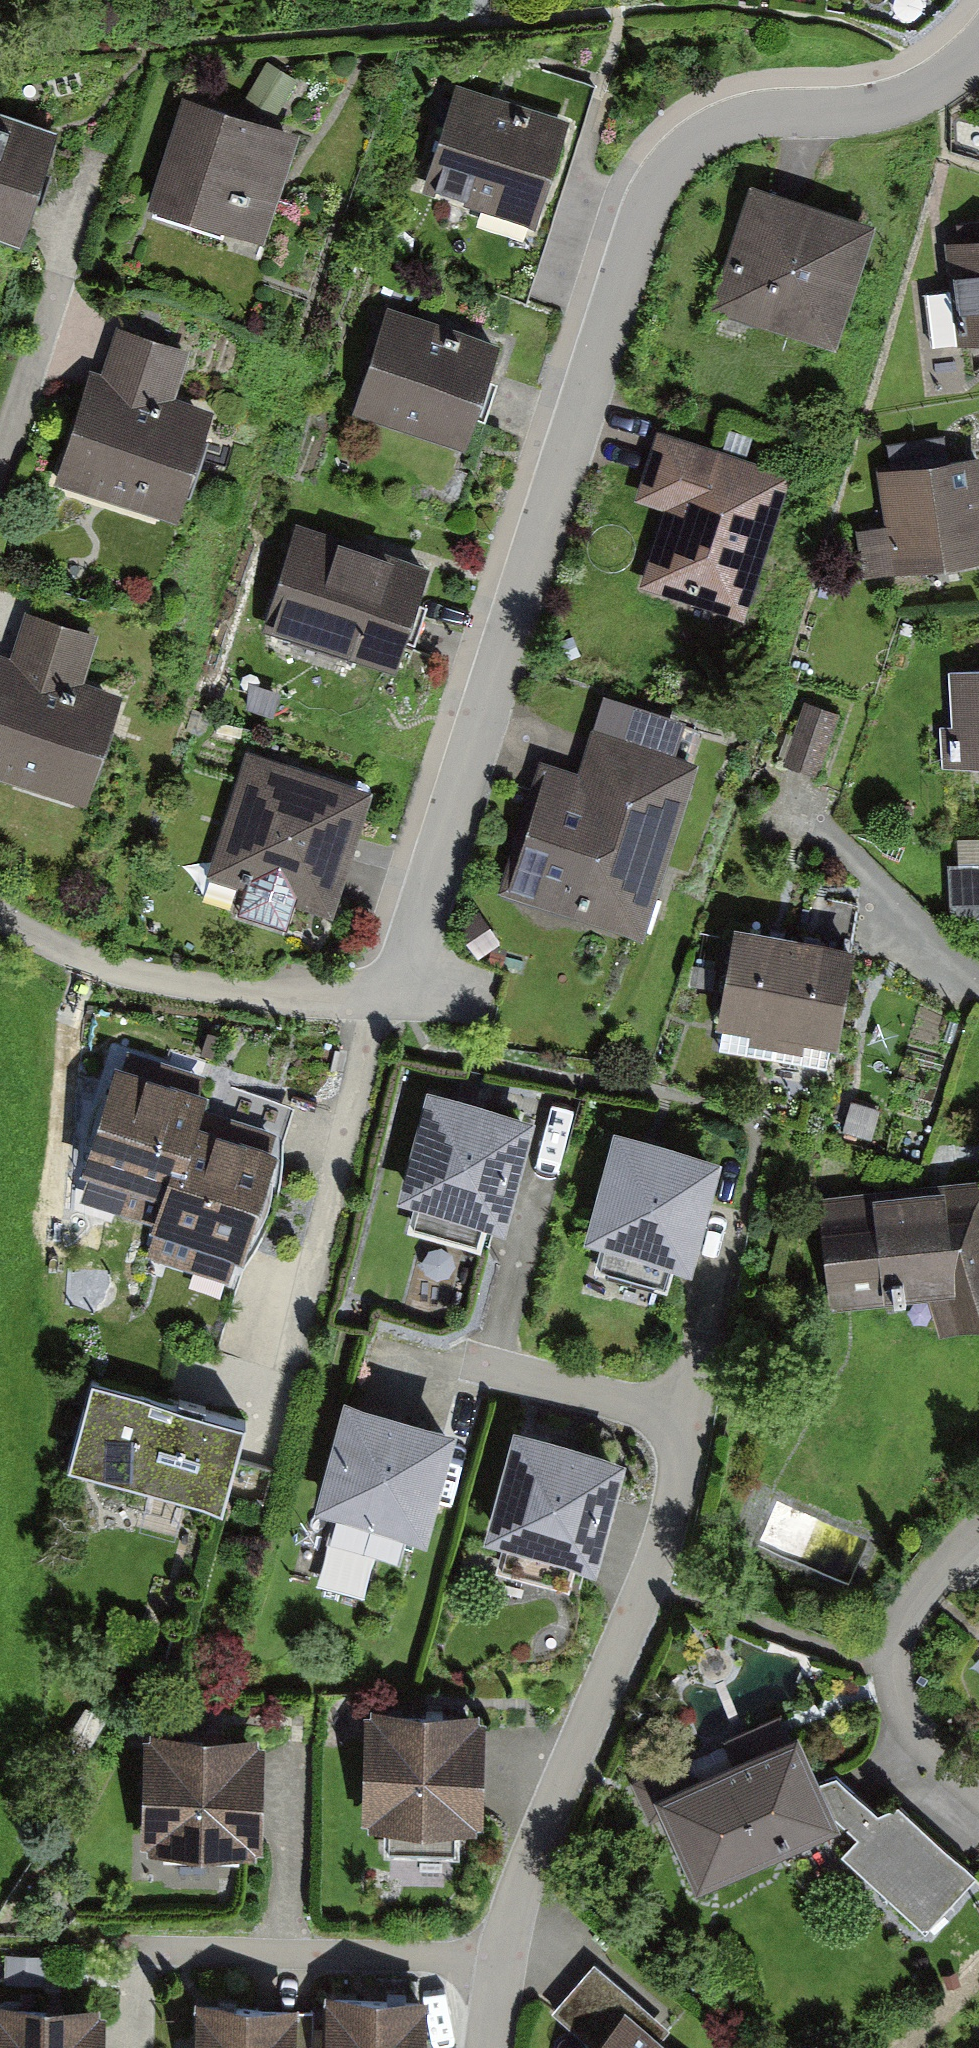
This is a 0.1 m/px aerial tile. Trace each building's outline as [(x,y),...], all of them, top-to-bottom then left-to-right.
[(294,125),(315,89),(281,69),(260,105),(294,125)] [(537,231),(573,118),(454,81),(418,195),(474,212),(470,225),(520,241),(524,227),(537,231)] [(172,211),(290,247),(323,137),(205,101),(172,211)] [(85,144),(0,115),(0,245),(45,260),(85,144)] [(838,354),(877,228),(751,188),(711,314),(838,354)] [(978,349),(978,224),(964,226),(971,291),(940,294),(946,353),(978,349)] [(489,378),(501,342),(385,303),(348,409),(464,449),(476,417),(486,421),(500,382),(489,378)] [(198,527),(235,412),(191,398),(206,353),(133,329),(117,378),(103,373),(67,484),(198,527)] [(762,630),(811,483),(670,436),(644,513),(674,523),(646,606),(740,637),(745,625),(762,630)] [(978,562),(978,453),(881,469),(890,524),(858,529),(866,579),(978,562)] [(350,657),(404,673),(436,566),(367,545),(291,522),(258,632),(295,643),(290,658),(345,675),(350,657)] [(91,813),(126,701),(84,688),(101,634),(32,613),(17,660),(0,655),(0,785),(91,813)] [(978,768),(978,677),(974,677),(976,729),(956,729),(957,769),(978,768)] [(817,776),(837,713),(805,702),(784,765),(817,776)] [(596,766),(566,757),(525,894),(663,935),(717,756),(609,723),(596,766)] [(331,917),(372,792),(248,752),(207,878),(244,890),(236,917),(291,935),(300,907),(331,917)] [(960,840),(961,863),(947,863),(950,934),(978,933),(978,839),(960,840)] [(731,1048),(781,1059),(808,938),(748,924),(725,1027),(735,1029),(731,1048)] [(859,1053),(880,952),(814,938),(786,1061),(842,1073),(846,1050),(859,1053)] [(45,1216),(130,1242),(149,1180),(160,1183),(183,1108),(169,1103),(173,1087),(102,1066),(97,1084),(86,1080),(45,1216)] [(286,1104),(208,1079),(187,1145),(176,1142),(148,1230),(226,1254),(234,1229),(245,1233),(286,1104)] [(504,1227),(534,1114),(426,1086),(397,1199),(417,1205),(412,1226),(485,1245),(491,1223),(504,1227)] [(691,1269),(721,1154),(612,1127),(583,1241),(604,1246),(599,1266),(665,1283),(670,1264),(691,1269)] [(978,1321),(978,1184),(933,1190),(827,1202),(836,1306),(928,1296),(940,1334),(978,1321)] [(218,1513),(243,1428),(247,1415),(203,1403),(200,1415),(93,1385),(69,1470),(218,1513)] [(430,1547),(452,1553),(484,1438),(370,1407),(339,1524),(358,1529),(352,1548),(424,1568),(430,1547)] [(612,1578),(643,1469),(526,1437),(493,1555),(515,1560),(510,1576),(580,1595),(586,1571),(612,1578)] [(697,1888),(840,1826),(838,1822),(821,1783),(817,1774),(797,1728),(785,1733),(783,1728),(775,1710),(718,1735),(729,1759),(654,1792),(697,1888)] [(491,1772),(492,1711),(365,1711),(365,1836),(390,1836),(390,1857),(463,1857),(463,1834),(491,1835),(491,1772)] [(264,1865),(269,1740),(147,1735),(142,1854),(169,1855),(168,1882),(235,1885),(236,1864),(264,1865)] [(836,1777),(821,1783),(838,1822),(858,1838),(845,1856),(924,1929),(972,1875),(899,1809),(877,1814),(853,1792),(836,1777)] [(589,2047),(670,2047),(659,2039),(671,2026),(591,1959),(547,2012),(589,2047)] [(33,2000),(32,1971),(0,1971),(0,2000),(33,2000)] [(127,2004),(0,2008),(0,2027),(1,2047),(129,2047),(127,2004)] [(448,2008),(339,2004),(338,2047),(446,2047),(448,2008)] [(322,2017),(219,2017),(218,2047),(322,2047),(322,2017)]
